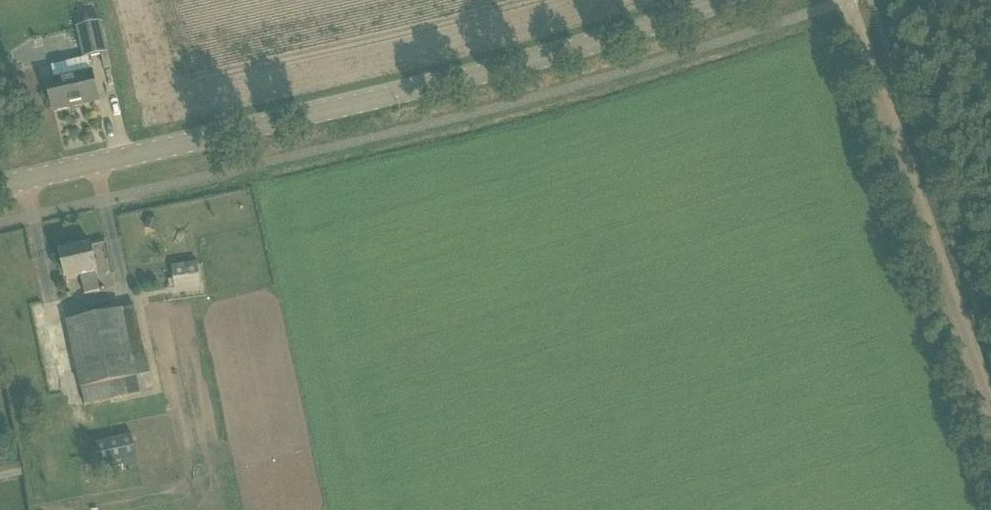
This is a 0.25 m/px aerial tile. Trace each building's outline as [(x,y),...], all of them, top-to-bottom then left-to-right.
[(109,54),(102,23),(77,28),(84,60),(109,54)] [(99,102),(93,73),(47,84),(54,113),(99,102)] [(159,222),(148,219),(145,229),(156,232),(159,222)] [(81,282),(84,296),(101,292),(96,274),(97,273),(91,247),(61,254),(67,282),(80,279),(81,282)] [(201,283),(199,264),(173,268),(176,287),(201,283)] [(141,395),(138,380),(150,377),(136,309),(68,323),(82,392),(114,385),(117,400),(141,395)] [(156,432),(132,437),(94,446),(101,478),(140,469),(137,458),(161,452),(156,432)]
